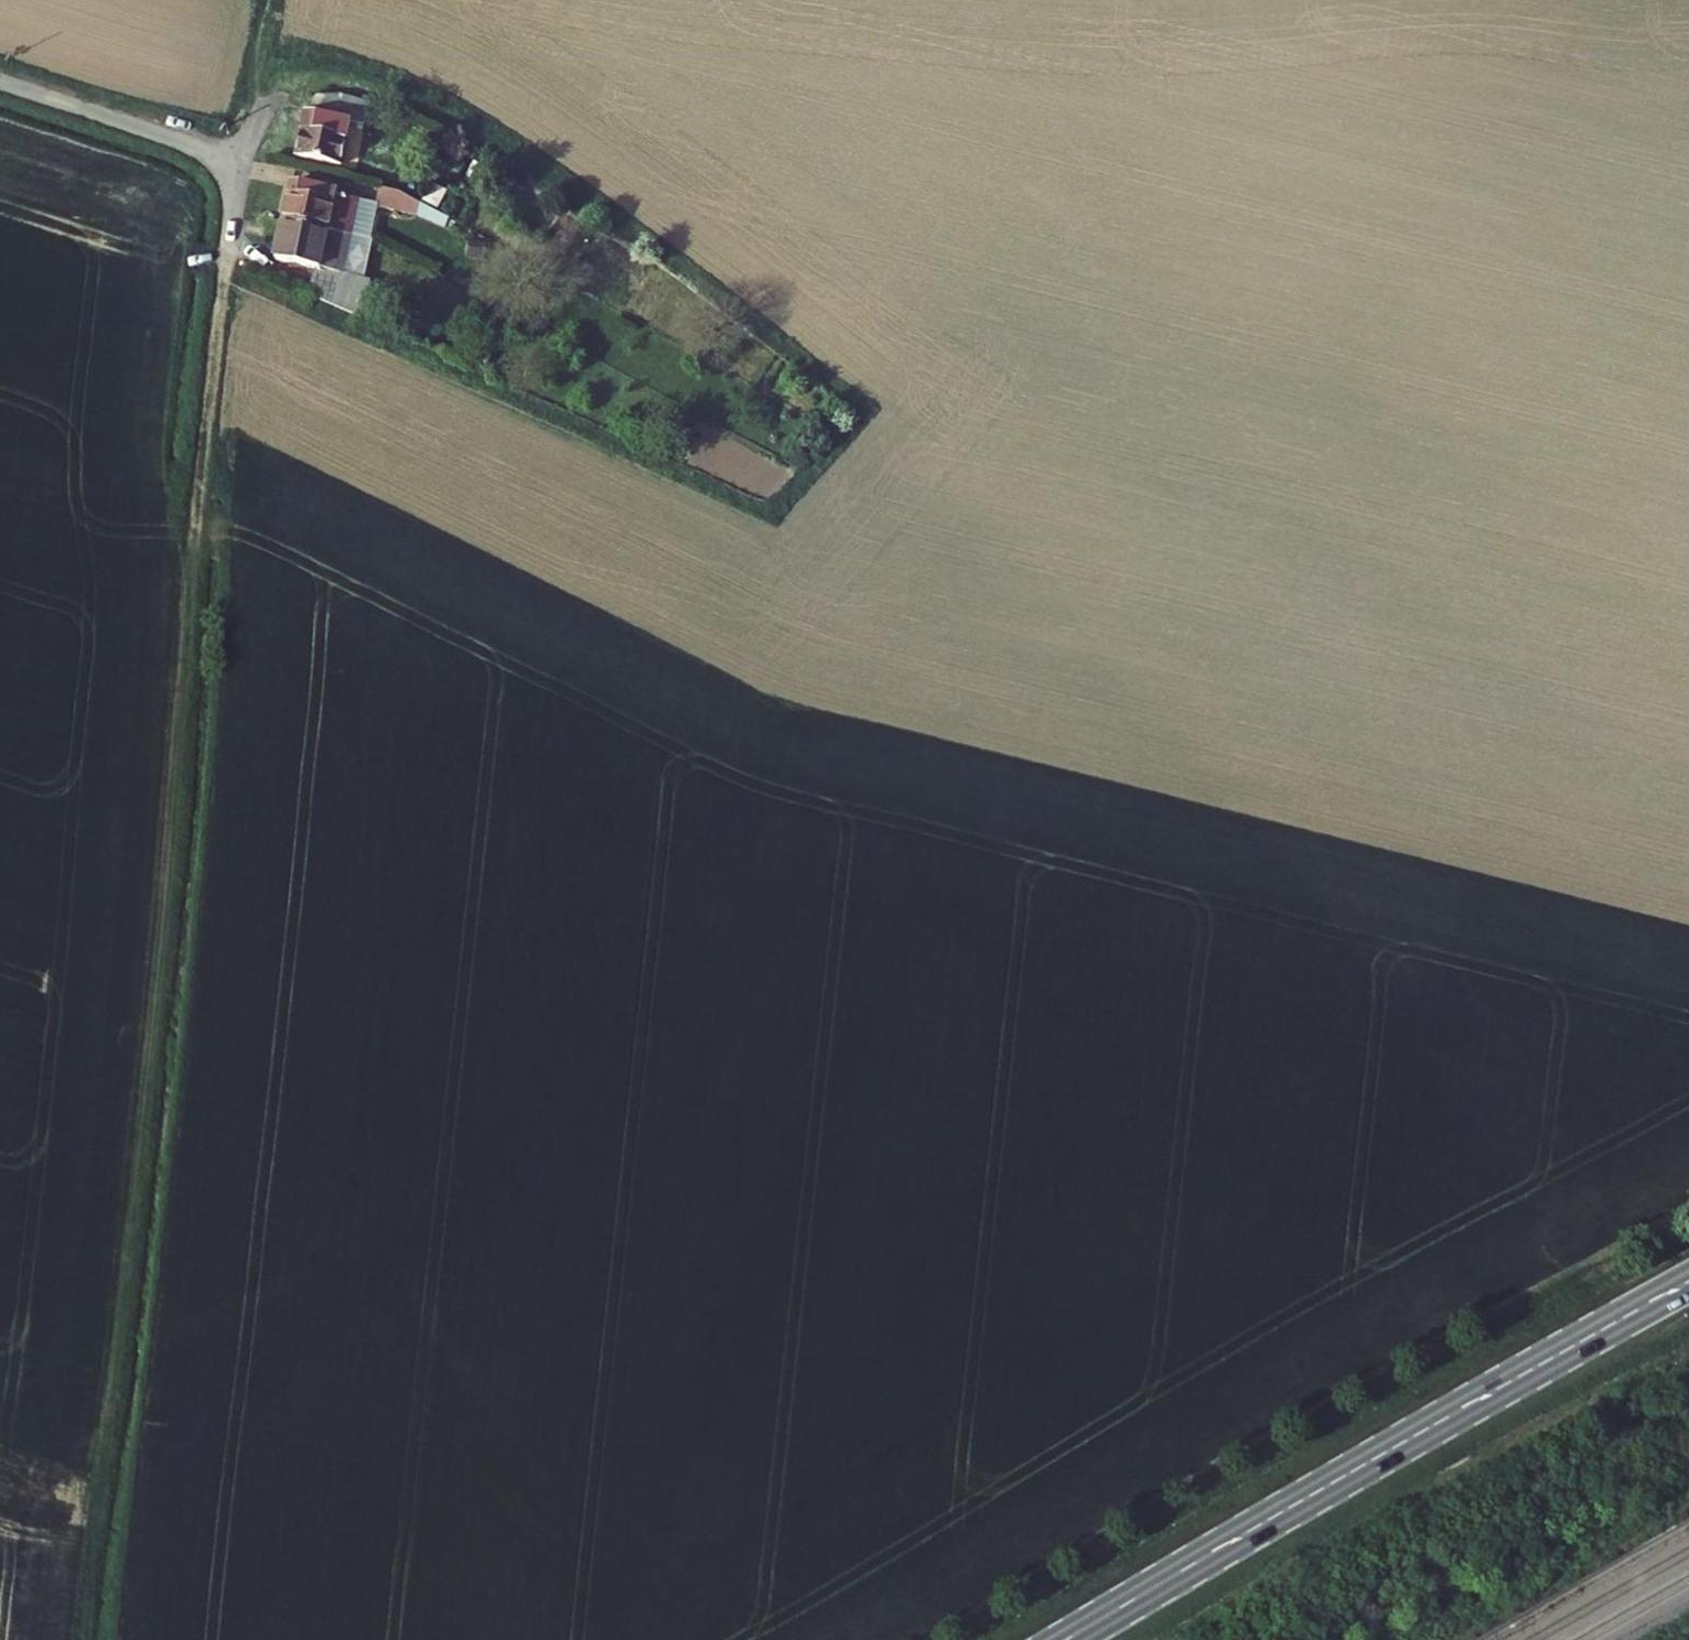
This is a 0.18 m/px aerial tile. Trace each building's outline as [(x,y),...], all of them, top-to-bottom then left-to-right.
[(324,129),(328,111),(304,105),(293,152),(330,161),(337,131),(324,129)] [(365,167),(361,182),(379,185),(398,189),(401,175),(365,167)] [(347,194),(291,183),(283,220),(322,229),(339,233),(347,194)] [(398,189),(379,185),(375,204),(415,212),(418,195),(414,192),(398,189)] [(318,253),(322,229),(283,220),(275,259),(299,264),(302,250),(318,253)] [(387,316),(390,304),(351,292),(347,304),(387,316)]
